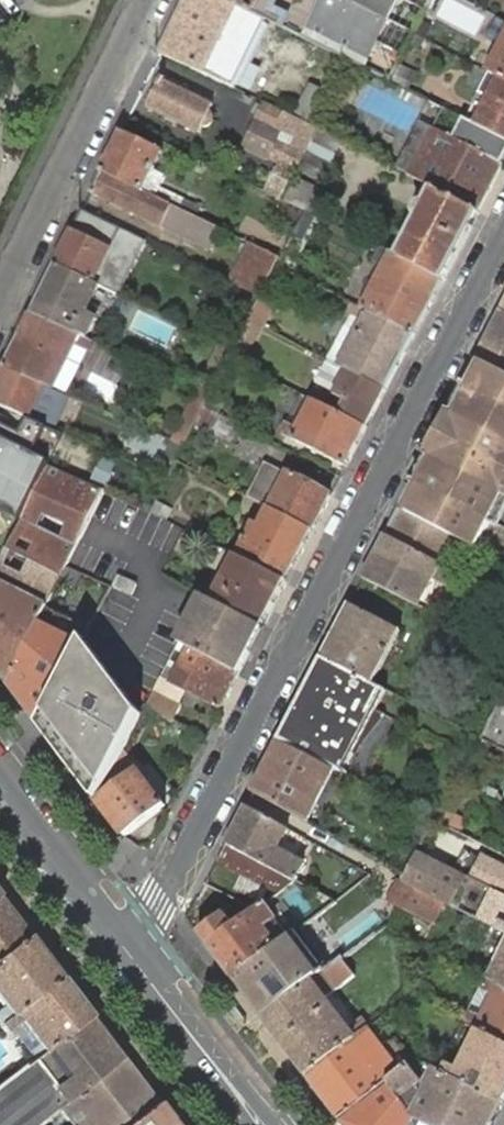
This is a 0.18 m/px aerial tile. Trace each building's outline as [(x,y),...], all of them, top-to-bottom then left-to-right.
[(160,53),(203,73),(237,5),(227,0),(186,0),(160,53)] [(237,5),(285,29),(307,39),(326,0),(227,0),(237,5)] [(307,39),(363,67),(397,0),(326,0),(307,39)] [(430,9),(416,35),(429,41),(442,15),(430,9)] [(489,72),(501,77),(503,79),(503,43),(489,72)] [(418,74),(400,65),(393,81),(410,89),(418,74)] [(489,72),(473,103),(475,105),(468,118),(467,119),(477,124),(484,127),(503,137),(503,79),(501,77),(489,72)] [(211,111),(214,104),(161,79),(147,107),(200,133),(203,126),(205,127),(210,126),(213,122),(214,118),(211,111)] [(312,86),(296,117),(308,123),(324,93),(312,86)] [(435,128),(445,108),(430,100),(419,120),(435,128)] [(295,168),(298,169),(306,153),(312,141),(318,129),(308,123),(296,117),(263,102),(254,118),(293,137),(290,145),(278,140),(270,157),(281,162),(269,188),(282,195),(295,168)] [(270,157),(278,140),(290,145),(293,137),(254,118),(242,143),(270,157)] [(424,149),(435,128),(419,120),(409,141),(424,149)] [(503,163),(503,137),(484,127),(473,148),(435,128),(424,149),(409,141),(395,167),(395,168),(409,176),(435,189),(479,212),(503,164),(503,163)] [(306,153),(298,169),(325,182),(344,141),(343,141),(336,137),(318,129),(312,141),(306,153)] [(122,130),(101,171),(143,191),(153,170),(163,150),(122,130)] [(153,170),(143,191),(155,197),(160,188),(165,176),(153,170)] [(101,171),(92,192),(181,234),(210,248),(220,228),(196,217),(155,197),(143,191),(101,171)] [(286,201),(306,211),(312,213),(323,191),(297,178),(286,201)] [(160,188),(155,197),(196,217),(201,207),(160,188)] [(444,280),(479,212),(435,189),(426,206),(421,205),(418,206),(415,209),(414,211),(414,217),(418,221),(400,258),(444,280)] [(143,239),(83,210),(56,264),(98,285),(116,293),(143,239)] [(250,242),(230,282),(260,297),(277,265),(282,257),(250,242)] [(388,263),(365,309),(370,311),(416,334),(444,280),(400,258),(393,254),(380,248),(375,257),(388,263)] [(56,264),(32,314),(79,334),(86,337),(96,317),(85,312),(98,285),(56,264)] [(260,297),(249,319),(262,325),(267,328),(278,305),(261,296),(260,297)] [(387,390),(416,334),(370,311),(341,367),(348,370),(387,390)] [(477,358),(484,362),(503,372),(503,312),(501,311),(483,347),(477,358)] [(21,335),(5,368),(44,385),(57,360),(64,363),(76,340),(79,334),(32,314),(21,335)] [(249,319),(234,348),(246,355),(262,325),(249,319)] [(228,334),(223,342),(231,347),(236,338),(228,334)] [(115,350),(95,341),(91,350),(111,359),(115,350)] [(341,367),(328,359),(315,384),(336,395),(348,370),(341,367)] [(57,360),(44,385),(52,388),(64,363),(57,360)] [(406,512),(436,528),(456,538),(503,563),(503,529),(498,525),(491,522),(503,497),(503,372),(484,362),(471,387),(434,458),(420,486),(420,487),(406,512)] [(19,414),(29,419),(44,385),(5,368),(0,378),(0,405),(19,414)] [(91,370),(83,387),(119,403),(127,386),(91,370)] [(368,427),(387,390),(348,370),(336,395),(348,401),(341,414),(368,427)] [(52,388),(44,385),(29,419),(57,431),(72,397),(52,388)] [(201,387),(173,441),(184,446),(205,406),(212,392),(201,387)] [(316,401),(303,394),(288,425),(287,424),(282,434),(296,441),(347,467),(368,427),(341,414),(316,401)] [(245,426),(217,412),(206,433),(234,447),(245,426)] [(0,423),(0,494),(2,490),(31,503),(49,467),(64,435),(57,431),(29,419),(22,433),(0,423)] [(184,446),(173,441),(166,455),(177,460),(184,446)] [(267,462),(249,497),(272,509),(314,531),(332,496),(290,474),(267,462)] [(10,685),(30,644),(40,624),(47,609),(56,591),(82,537),(104,491),(49,467),(31,503),(0,567),(0,672),(10,685)] [(145,585),(161,591),(173,553),(146,545),(147,541),(128,536),(138,505),(114,497),(101,535),(97,534),(92,549),(150,567),(145,585)] [(151,513),(165,519),(170,509),(156,501),(151,512),(151,513)] [(288,582),(314,531),(272,509),(263,526),(257,523),(240,558),(288,582)] [(406,512),(400,509),(363,578),(421,607),(435,578),(449,585),(463,559),(450,552),(456,538),(436,528),(406,512)] [(264,627),(288,582),(240,558),(239,557),(216,602),(227,608),(264,627)] [(112,595),(133,599),(136,581),(116,577),(112,595)] [(182,646),(191,651),(240,674),(241,672),(251,653),(264,627),(205,596),(182,646)] [(350,603),(322,658),(373,683),(401,630),(350,603)] [(30,644),(10,685),(41,726),(53,702),(82,646),(83,645),(74,641),(40,624),(30,644)] [(143,715),(85,641),(83,645),(82,646),(53,702),(41,726),(64,756),(98,801),(101,799),(143,715)] [(222,708),(240,674),(191,651),(182,646),(171,668),(180,673),(175,683),(222,708)] [(322,658),(280,740),(326,764),(336,769),(344,773),(377,710),(387,690),(373,683),(322,658)] [(171,668),(166,679),(175,683),(180,673),(171,668)] [(146,708),(173,722),(182,705),(156,691),(146,708)] [(482,739),(499,748),(503,737),(503,706),(501,704),(482,739)] [(280,740),(253,791),(299,817),(326,764),(280,740)] [(326,764),(299,817),(309,822),(336,769),(326,764)] [(98,801),(126,836),(166,806),(139,770),(135,773),(130,766),(120,775),(124,781),(101,799),(98,801)] [(226,843),(297,880),(305,864),(278,849),(288,829),(245,806),(226,843)] [(440,823),(421,813),(409,836),(425,844),(440,823)] [(305,864),(316,844),(288,829),(278,849),(305,864)] [(278,894),(297,880),(226,843),(217,861),(241,874),(271,890),(278,894)] [(420,853),(407,875),(403,882),(443,902),(480,921),(502,932),(503,933),(503,895),(495,890),(474,880),(420,853)] [(474,880),(495,890),(503,895),(503,867),(486,858),(474,880)] [(241,874),(232,891),(262,906),(271,890),(241,874)] [(398,879),(387,901),(432,924),(443,902),(403,882),(398,879)] [(0,899),(0,957),(29,935),(0,899)] [(234,979),(290,938),(265,904),(233,929),(209,947),(234,979)] [(209,947),(233,929),(224,916),(200,934),(209,947)] [(234,979),(264,1018),(331,968),(302,929),(290,938),(234,979)] [(29,935),(0,957),(0,1003),(3,1006),(0,1008),(0,1024),(14,1012),(60,977),(29,935)] [(494,972),(503,977),(503,953),(494,972)] [(355,976),(343,959),(331,968),(264,1018),(307,1075),(356,1038),(369,1028),(370,1027),(362,1017),(359,1020),(348,1027),(326,998),(336,990),(355,976)] [(494,972),(491,980),(501,985),(503,986),(503,977),(494,972)] [(60,977),(14,1012),(0,1024),(0,1025),(6,1033),(16,1024),(21,1022),(32,1037),(37,1044),(29,1050),(35,1058),(43,1052),(90,1016),(60,977)] [(501,985),(491,980),(491,979),(486,989),(497,994),(484,1020),(473,1015),(467,1012),(462,1021),(468,1024),(476,1029),(479,1030),(503,1042),(503,986),(501,985)] [(497,994),(486,989),(473,1015),(484,1020),(497,994)] [(90,1016),(43,1052),(35,1058),(34,1059),(0,1085),(0,1124),(38,1124),(49,1116),(59,1109),(67,1103),(123,1059),(90,1016)] [(341,1119),(389,1082),(402,1071),(369,1028),(356,1038),(307,1075),(341,1119)] [(503,1102),(503,1042),(479,1030),(459,1070),(453,1067),(449,1065),(445,1073),(455,1078),(503,1104),(503,1102)] [(425,1063),(416,1058),(408,1066),(419,1076),(425,1063)] [(123,1059),(67,1103),(59,1109),(49,1116),(57,1124),(60,1124),(67,1120),(78,1111),(89,1124),(128,1124),(156,1103),(123,1059)] [(503,1104),(455,1078),(445,1073),(436,1069),(425,1063),(419,1076),(408,1066),(402,1071),(389,1082),(415,1117),(416,1118),(430,1124),(493,1124),(503,1104)] [(416,1118),(415,1117),(389,1082),(341,1119),(345,1124),(412,1124),(416,1118)] [(156,1103),(128,1124),(173,1124),(156,1103)] [(60,1124),(89,1124),(78,1111),(67,1120),(60,1124)]
